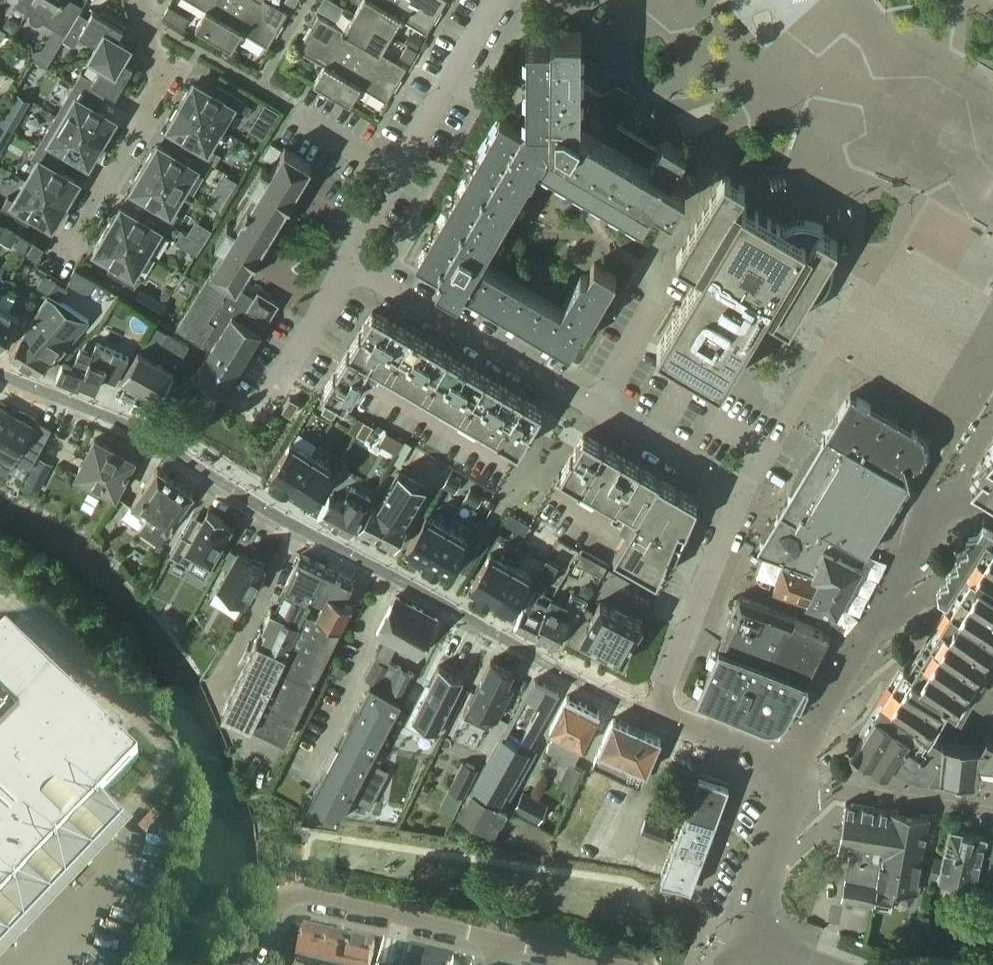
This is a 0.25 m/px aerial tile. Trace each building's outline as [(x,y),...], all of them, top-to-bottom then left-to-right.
[(15,5),(27,12),(33,2),(32,1),(33,0),(18,0),(15,5)] [(65,34),(80,9),(65,0),(33,0),(32,1),(33,2),(27,12),(30,14),(29,15),(31,21),(36,25),(42,23),(43,21),(65,34)] [(213,38),(234,3),(229,0),(190,0),(206,9),(195,27),(213,38)] [(234,3),(278,29),(288,12),(268,0),(235,0),(234,3)] [(372,24),(386,0),(362,0),(354,13),(372,24)] [(372,24),(390,34),(400,17),(426,33),(436,16),(410,0),(386,0),(372,24)] [(436,16),(445,0),(410,0),(436,16)] [(213,38),(231,48),(242,31),(267,46),(278,29),(234,3),(213,38)] [(162,17),(182,29),(189,18),(168,6),(162,17)] [(98,43),(91,55),(128,45),(116,39),(118,35),(120,36),(127,26),(102,12),(101,14),(93,9),(88,17),(79,12),(63,39),(74,45),(81,34),(98,43)] [(308,32),(352,58),(372,24),(354,13),(344,30),(318,15),(308,32)] [(372,24),(352,58),(396,84),(406,67),(380,52),(390,34),(372,24)] [(447,204),(415,258),(441,273),(435,282),(457,295),(462,286),(473,292),(469,298),(477,302),(480,296),(508,313),(504,318),(512,323),(515,317),(543,334),(539,339),(547,343),(550,338),(569,349),(581,329),(583,330),(590,319),(595,323),(600,315),(594,312),(615,276),(594,263),(586,275),(580,276),(579,278),(573,274),(570,280),(576,283),(560,309),(478,260),(495,232),(500,235),(505,228),(499,225),(516,197),(521,200),(525,193),(520,190),(536,163),(641,225),(657,200),(672,209),(685,187),(670,179),(686,153),(663,140),(658,149),(617,125),(617,104),(600,94),(581,82),(581,31),(556,31),(556,32),(551,35),(551,42),(526,42),(526,104),(514,124),(499,115),(472,161),(466,158),(462,165),(468,169),(451,196),(446,193),(441,200),(447,204)] [(314,82),(332,92),(352,58),(308,32),(298,49),(324,64),(314,82)] [(81,72),(74,83),(101,99),(107,90),(115,95),(120,87),(122,88),(136,63),(126,57),(125,59),(121,57),(128,45),(91,55),(103,62),(93,79),(81,72)] [(332,92),(350,103),(360,86),(386,101),(396,84),(352,58),(332,92)] [(74,83),(56,114),(103,142),(111,128),(109,126),(114,119),(96,108),(101,99),(74,83)] [(179,103),(219,127),(231,107),(238,111),(245,99),(218,83),(212,93),(194,83),(190,90),(188,89),(179,103)] [(181,146),(208,162),(214,151),(208,147),(219,127),(179,103),(171,117),(173,119),(169,126),(187,137),(181,146)] [(56,114),(38,145),(64,161),(70,152),(88,162),(92,155),(94,156),(103,142),(56,114)] [(19,176),(66,204),(75,190),(72,189),(77,181),(59,170),(64,161),(38,145),(19,176)] [(143,165),(183,189),(195,169),(201,173),(208,162),(181,146),(176,155),(158,145),(153,152),(151,151),(143,165)] [(211,270),(236,285),(311,163),(284,147),(270,171),(261,166),(238,204),(242,207),(231,224),(227,222),(215,241),(224,246),(210,269),(211,270)] [(144,208),(171,224),(178,213),(171,209),(183,189),(143,165),(134,179),(137,181),(132,188),(150,199),(144,208)] [(33,214),(51,224),(56,217),(58,218),(66,204),(19,176),(1,208),(27,224),(33,214)] [(656,346),(720,384),(766,306),(771,309),(769,312),(789,324),(803,301),(806,300),(809,300),(811,299),(814,298),(816,297),(819,295),(821,294),(823,292),(825,290),(827,288),(829,286),(830,283),(831,281),(832,278),(833,275),(833,272),(833,270),(833,267),(833,264),(831,264),(826,261),(837,243),(820,232),(823,227),(820,225),(818,224),(815,222),(812,222),(809,221),(806,221),(803,220),(800,221),(797,221),(794,222),(791,222),(788,224),(785,225),(783,227),(737,200),(745,187),(724,176),(676,257),(696,269),(698,266),(702,269),(656,346)] [(106,227),(146,252),(152,256),(171,224),(144,208),(139,218),(121,207),(117,215),(114,213),(106,227)] [(107,271),(134,287),(141,275),(134,271),(146,252),(106,227),(97,242),(100,243),(95,251),(113,261),(107,271)] [(221,393),(223,394),(223,393),(223,392),(230,382),(231,381),(230,380),(237,370),(238,368),(244,357),(245,358),(246,356),(245,356),(252,346),(253,344),(278,302),(257,289),(253,295),(236,285),(211,270),(176,328),(210,349),(209,350),(208,352),(202,363),(201,362),(200,364),(201,364),(194,375),(194,374),(193,376),(194,377),(195,376),(221,393)] [(9,357),(41,375),(51,357),(55,360),(88,320),(47,295),(9,357)] [(19,316),(0,306),(0,350),(19,316)] [(500,440),(518,451),(529,431),(530,432),(531,430),(530,430),(541,410),(523,399),(521,398),(504,388),(503,387),(485,377),(486,377),(484,376),(484,377),(467,367),(467,366),(466,365),(465,366),(448,356),(448,355),(447,354),(447,355),(430,345),(430,344),(428,344),(411,334),(410,333),(409,333),(392,323),(393,323),(391,322),(372,311),(360,331),(360,330),(359,332),(360,332),(349,350),(348,349),(348,351),(348,352),(336,372),(335,372),(335,373),(335,374),(324,393),(346,406),(371,365),(498,439),(498,440),(500,440)] [(121,380),(156,400),(188,344),(168,332),(152,358),(138,351),(121,380)] [(79,384),(95,390),(101,377),(115,384),(128,357),(113,349),(113,350),(95,344),(88,360),(77,355),(71,367),(62,362),(56,377),(78,386),(79,384)] [(665,363),(660,371),(670,377),(675,369),(665,363)] [(850,392),(826,432),(909,481),(905,466),(911,465),(915,464),(918,462),(921,459),(924,455),(925,451),(925,447),(924,443),(923,439),(920,436),(917,433),(917,432),(850,392)] [(290,398),(281,412),(290,417),(299,404),(290,398)] [(29,466),(30,466),(52,428),(35,419),(32,424),(0,407),(0,455),(11,462),(14,457),(29,466)] [(783,561),(782,564),(811,575),(823,547),(829,550),(838,535),(853,545),(862,551),(866,553),(909,481),(826,432),(774,520),(775,521),(763,551),(762,553),(763,553),(768,555),(783,561)] [(613,554),(656,579),(667,554),(674,559),(680,543),(680,541),(681,541),(687,526),(686,526),(697,501),(678,490),(677,489),(676,489),(659,479),(658,478),(640,468),(641,468),(639,467),(622,457),(621,456),(620,456),(603,446),(602,445),(602,446),(583,435),(572,454),(571,454),(570,455),(571,456),(559,475),(578,486),(579,487),(580,487),(615,508),(608,519),(627,531),(613,554)] [(77,472),(115,492),(133,458),(95,438),(77,472)] [(985,448),(988,450),(982,459),(970,474),(992,488),(992,439),(985,448)] [(269,479),(288,491),(310,455),(291,443),(269,479)] [(288,491),(308,503),(330,467),(310,455),(288,491)] [(138,526),(159,541),(166,530),(167,531),(193,495),(157,468),(131,504),(146,515),(138,526)] [(398,471),(375,511),(376,511),(402,526),(424,488),(425,486),(398,471)] [(317,518),(350,536),(370,502),(350,492),(342,506),(333,501),(333,500),(329,497),(317,518)] [(371,508),(358,530),(376,540),(389,518),(371,508)] [(223,518),(208,510),(192,539),(181,533),(169,554),(190,566),(197,553),(210,561),(229,526),(221,521),(223,518)] [(389,518),(376,540),(393,550),(406,528),(389,518)] [(405,553),(425,565),(446,529),(426,518),(405,553)] [(938,597),(946,602),(945,603),(951,606),(913,671),(905,666),(865,733),(873,738),(863,755),(889,770),(894,763),(910,772),(939,775),(938,780),(940,781),(940,779),(943,741),(932,734),(986,642),(992,646),(992,528),(983,522),(977,531),(969,533),(970,537),(966,538),(968,547),(967,548),(959,550),(960,554),(956,555),(958,563),(958,564),(949,566),(950,570),(946,571),(949,580),(948,581),(940,583),(941,587),(937,588),(939,596),(938,597)] [(425,565),(445,576),(466,540),(446,529),(425,565)] [(806,602),(835,614),(849,587),(860,567),(854,564),(862,551),(853,545),(838,535),(829,550),(823,547),(811,575),(782,564),(783,561),(768,555),(763,553),(761,559),(760,558),(756,571),(755,574),(755,576),(756,579),(757,581),(759,583),(761,584),(763,585),(773,589),(806,602)] [(239,551),(216,591),(241,605),(263,565),(239,551)] [(312,595),(325,567),(300,555),(284,588),(294,594),(286,611),(284,614),(299,621),(305,610),(312,595)] [(469,591),(489,602),(510,566),(490,555),(469,591)] [(489,602),(509,614),(530,578),(510,566),(489,602)] [(325,567),(312,595),(324,601),(328,593),(343,600),(352,581),(330,570),(325,567)] [(513,627),(533,637),(551,599),(534,591),(524,608),(523,608),(513,627)] [(242,668),(222,710),(228,713),(250,724),(251,721),(282,736),(310,678),(314,680),(352,604),(343,600),(328,593),(324,601),(317,616),(305,610),(299,621),(284,614),(271,608),(263,624),(267,626),(261,639),(257,637),(242,668)] [(792,672),(802,677),(826,631),(824,630),(823,632),(794,618),(738,595),(719,642),(771,663),(790,671),(790,672),(792,672)] [(385,637),(397,643),(419,655),(438,618),(396,596),(376,632),(385,637)] [(533,637),(554,648),(568,621),(561,617),(566,607),(551,599),(533,637)] [(612,657),(622,662),(642,624),(632,619),(633,619),(609,606),(608,606),(599,602),(592,615),(593,615),(587,627),(586,627),(579,640),(588,645),(612,658),(612,657)] [(14,888),(20,894),(28,888),(35,882),(42,875),(48,868),(54,860),(60,853),(53,846),(138,758),(6,632),(0,638),(0,902),(14,888)] [(371,684),(385,691),(398,666),(388,661),(397,643),(385,637),(376,655),(377,656),(365,679),(372,682),(371,684)] [(721,707),(778,731),(805,679),(718,643),(696,697),(721,707)] [(507,685),(513,672),(490,660),(464,713),(487,725),(492,715),(498,717),(513,688),(507,685)] [(464,678),(439,665),(425,691),(421,689),(405,723),(406,723),(406,722),(433,735),(433,737),(434,737),(464,678)] [(385,691),(401,699),(414,675),(398,666),(385,691)] [(459,811),(491,829),(494,830),(506,809),(502,807),(535,749),(530,747),(536,737),(532,735),(558,691),(535,679),(459,811)] [(385,691),(371,684),(350,724),(380,740),(401,699),(385,691)] [(546,748),(556,754),(557,758),(564,762),(568,760),(572,762),(582,745),(599,712),(566,695),(550,728),(555,731),(546,748)] [(593,761),(603,765),(618,772),(617,772),(635,780),(640,782),(645,771),(646,771),(660,739),(629,725),(628,725),(613,718),(593,761)] [(359,780),(380,740),(350,724),(329,764),(359,780)] [(943,741),(940,779),(976,783),(977,773),(992,775),(992,738),(986,734),(979,745),(943,741)] [(463,761),(448,790),(463,797),(477,768),(463,761)] [(372,763),(365,776),(381,784),(388,772),(372,763)] [(359,780),(329,764),(304,812),(303,813),(338,819),(359,780)] [(685,808),(714,819),(726,784),(698,773),(685,808)] [(520,794),(513,809),(538,822),(545,807),(520,794)] [(841,899),(890,908),(894,886),(915,890),(929,816),(889,810),(847,803),(845,802),(837,850),(854,852),(849,879),(845,878),(841,899)] [(673,842),(701,853),(714,819),(685,808),(673,842)] [(992,890),(992,841),(985,839),(986,837),(949,828),(941,859),(933,857),(929,875),(992,890)] [(660,877),(688,887),(701,853),(673,842),(660,877)] [(312,964),(320,964),(326,937),(302,932),(295,961),(312,964)] [(350,943),(326,937),(320,964),(345,964),(350,943)] [(374,948),(350,943),(345,964),(370,964),(374,948)] [(453,962),(428,956),(430,949),(411,945),(406,964),(452,964),(453,962)]
